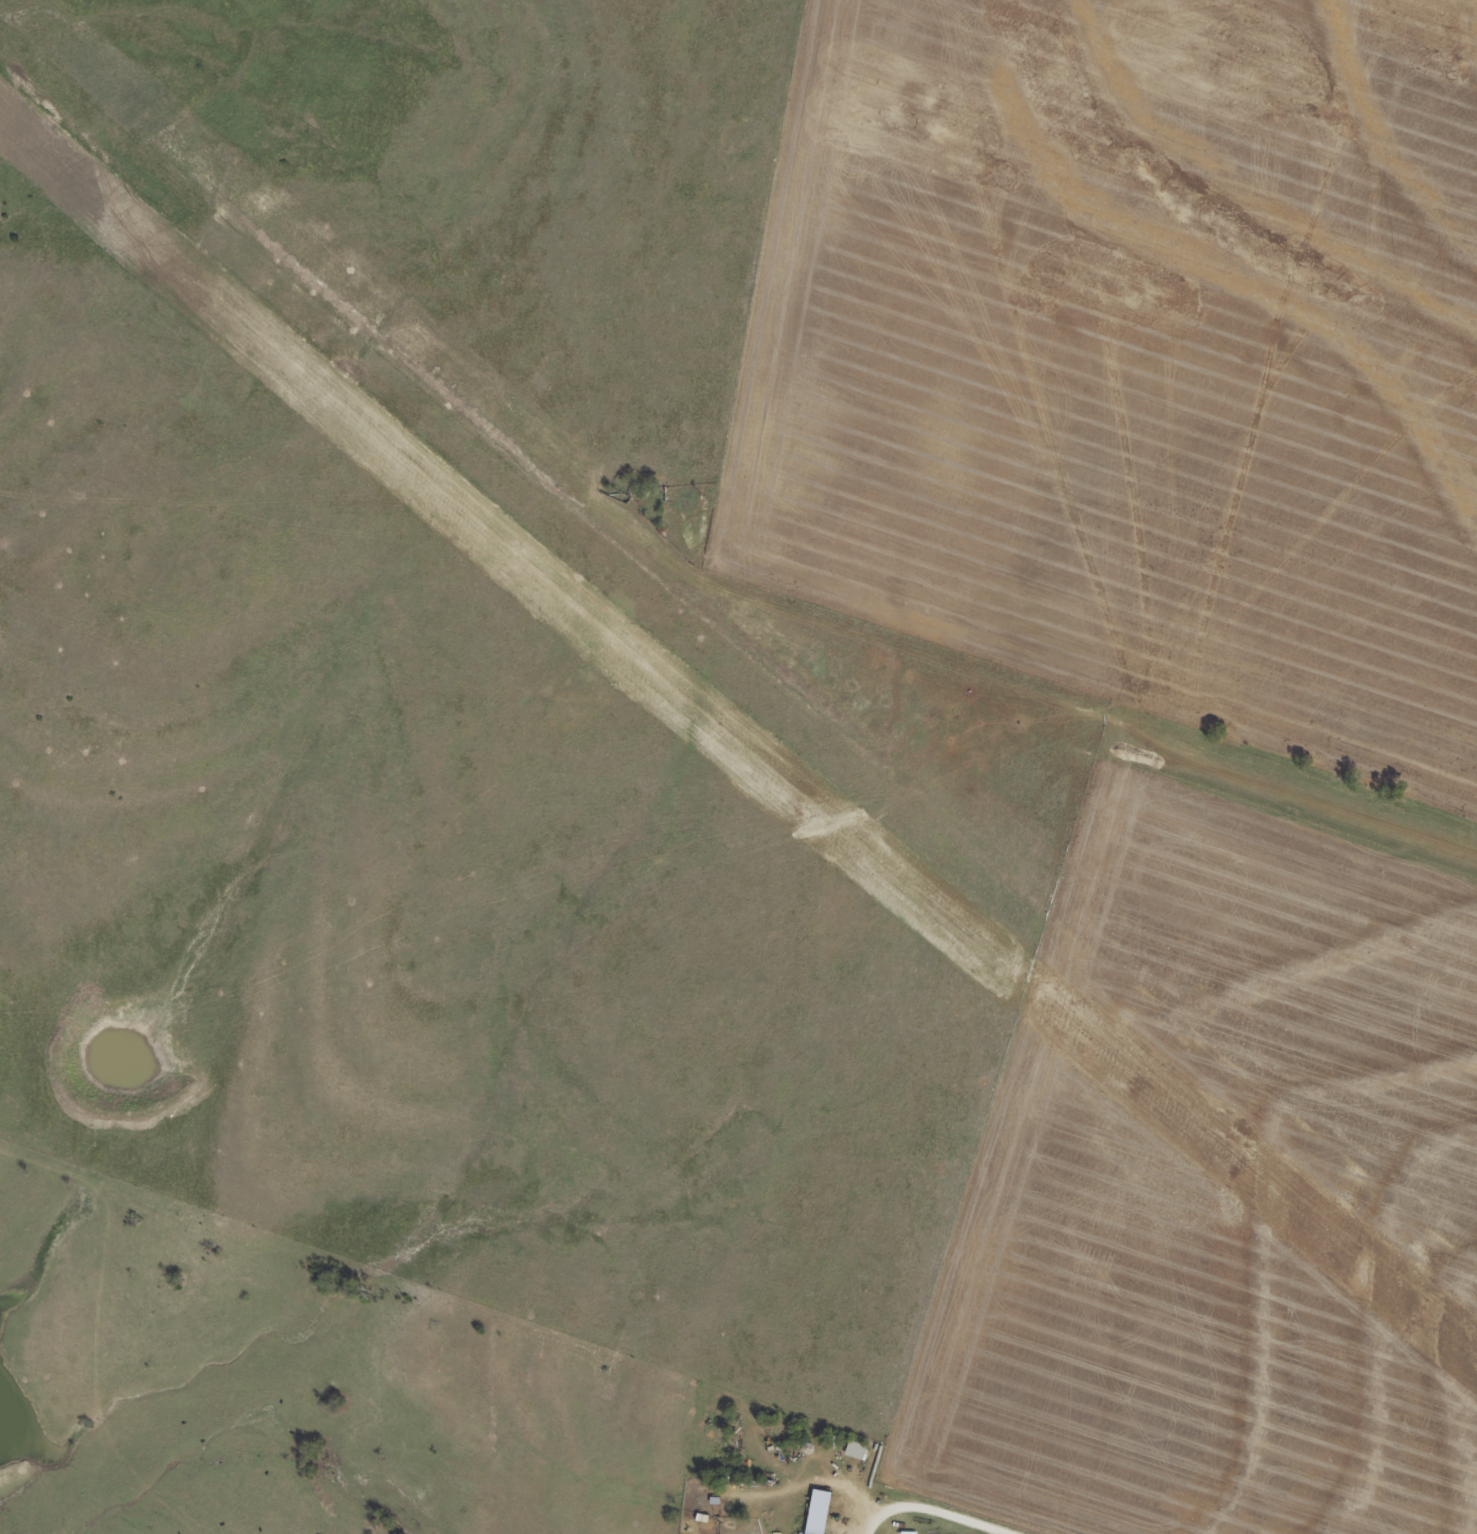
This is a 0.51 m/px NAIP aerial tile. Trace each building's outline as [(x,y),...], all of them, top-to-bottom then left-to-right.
[(861,1459),(865,1444),(848,1440),(844,1454),(861,1459)]
